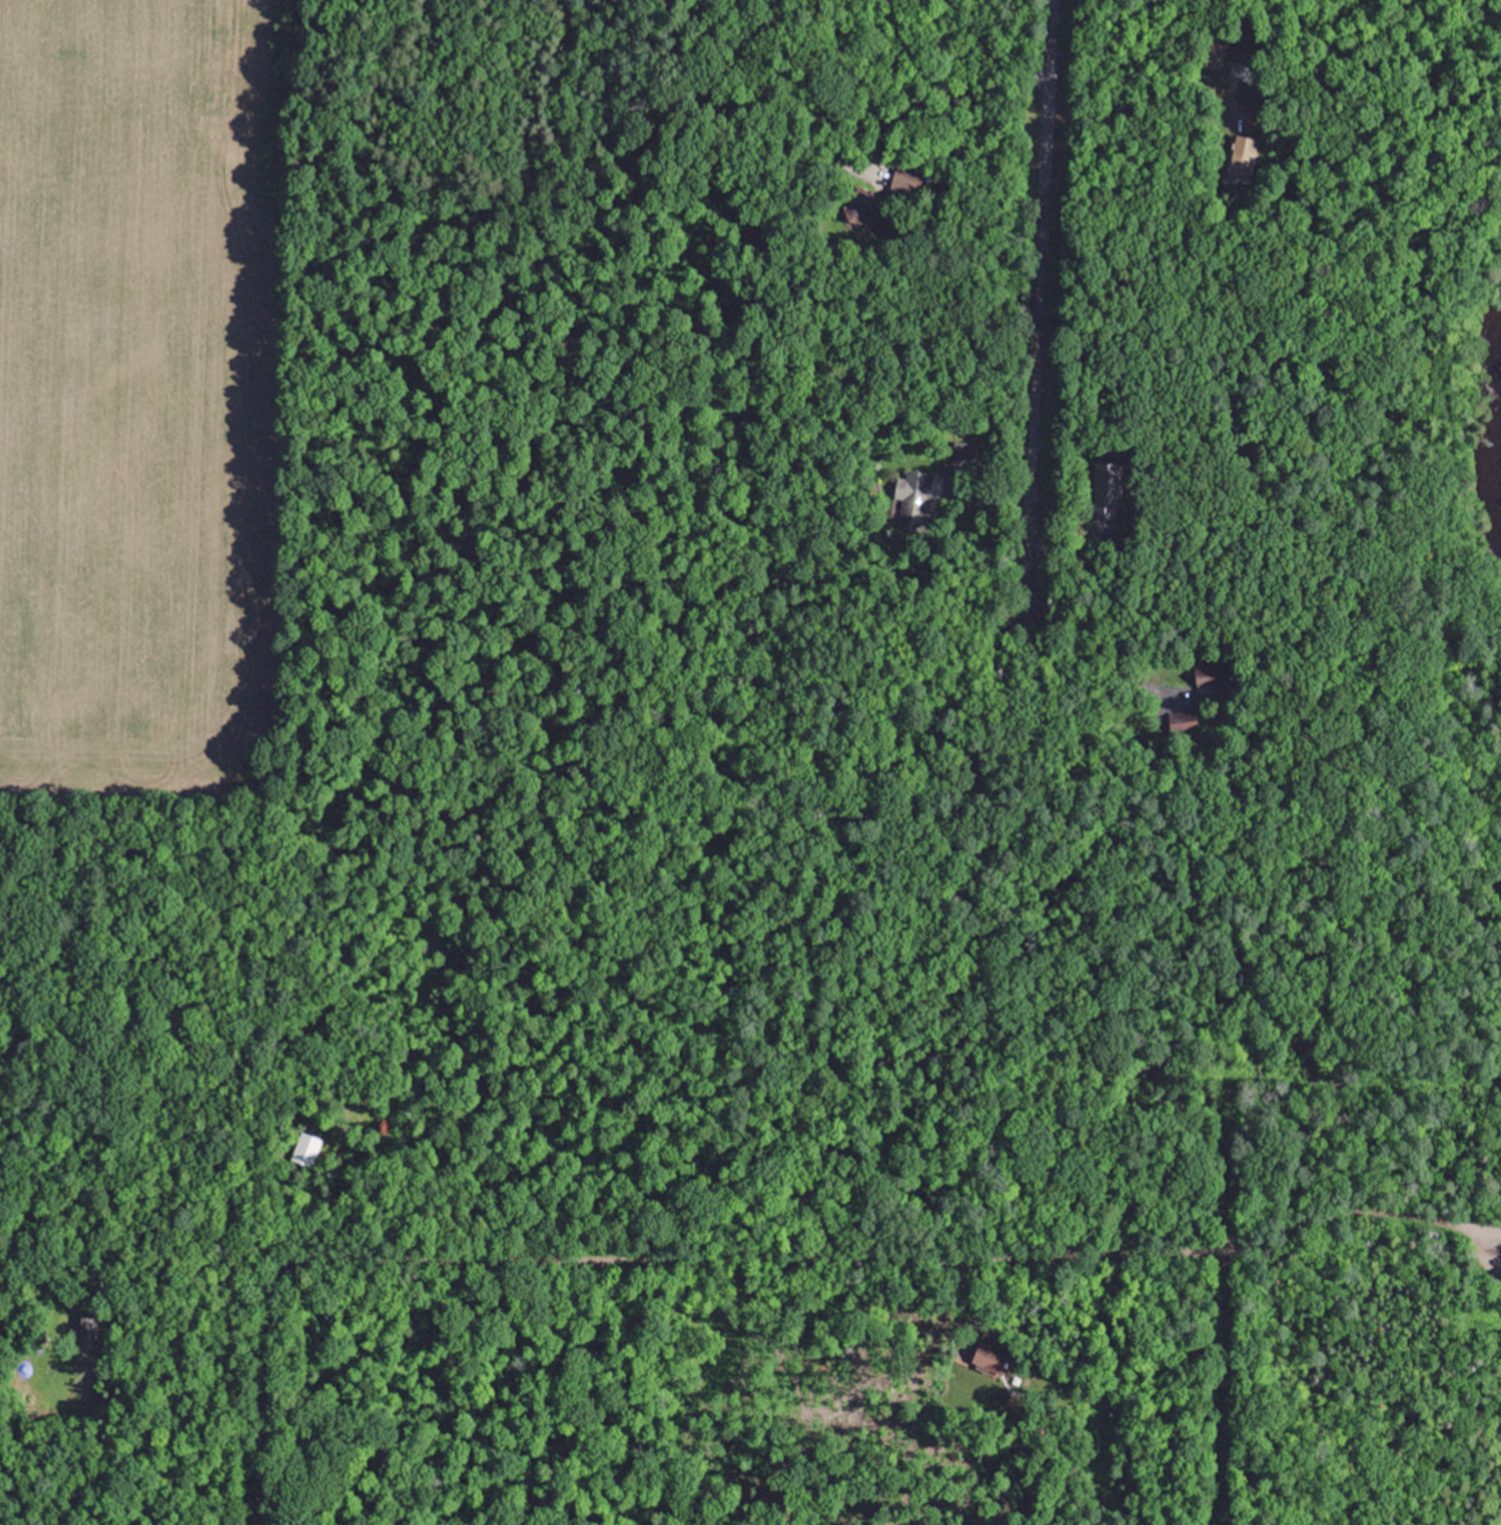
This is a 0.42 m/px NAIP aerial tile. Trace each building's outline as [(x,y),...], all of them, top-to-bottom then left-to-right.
[(1231,150),(1254,154),(1257,138),(1234,134),(1231,150)] [(906,171),(892,172),(892,183),(906,183),(906,171)] [(871,209),(855,192),(837,208),(853,225),(871,209)] [(1091,518),(1114,519),(1115,463),(1092,462),(1091,518)] [(903,477),(895,476),(892,499),(926,504),(932,472),(905,468),(903,477)] [(1193,666),(1195,686),(1214,683),(1212,664),(1193,666)] [(287,1159),(309,1168),(320,1139),(299,1131),(287,1159)] [(969,1361),(1000,1375),(1010,1354),(978,1340),(969,1361)]
